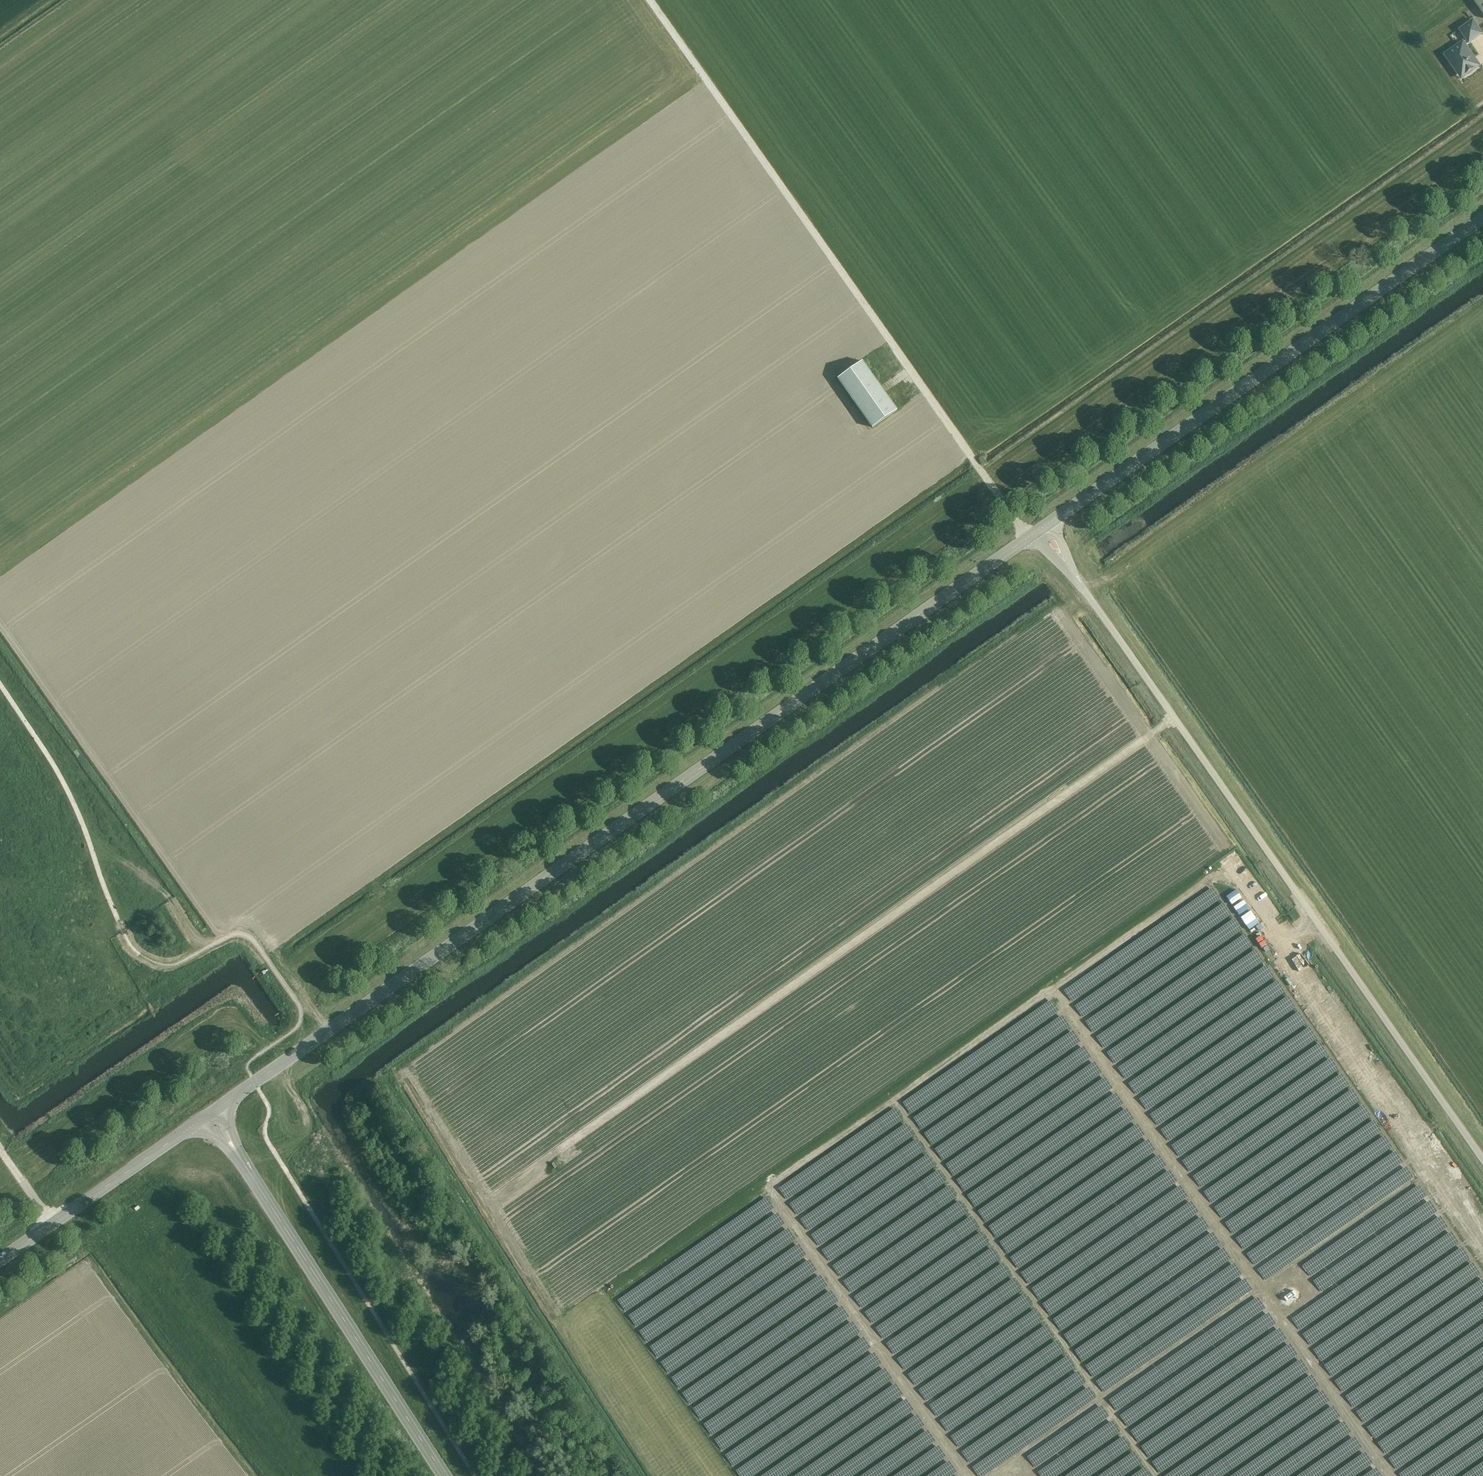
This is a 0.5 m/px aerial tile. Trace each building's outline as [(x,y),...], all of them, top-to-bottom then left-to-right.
[(1482,13),(1482,0),(1474,0),(1482,13)] [(1482,33),(1473,20),(1460,29),(1467,40),(1464,42),(1463,42),(1445,54),(1457,71),(1460,68),(1465,76),(1468,74),(1469,73),(1471,73),(1472,72),(1473,71),(1474,69),(1477,68),(1471,60),(1475,58),(1466,45),(1482,33)] [(702,85),(698,88),(703,95),(707,92),(702,85)] [(897,410),(862,361),(838,378),(872,427),(897,410)] [(1286,1303),(1298,1295),(1294,1289),(1282,1297),(1286,1303)]
